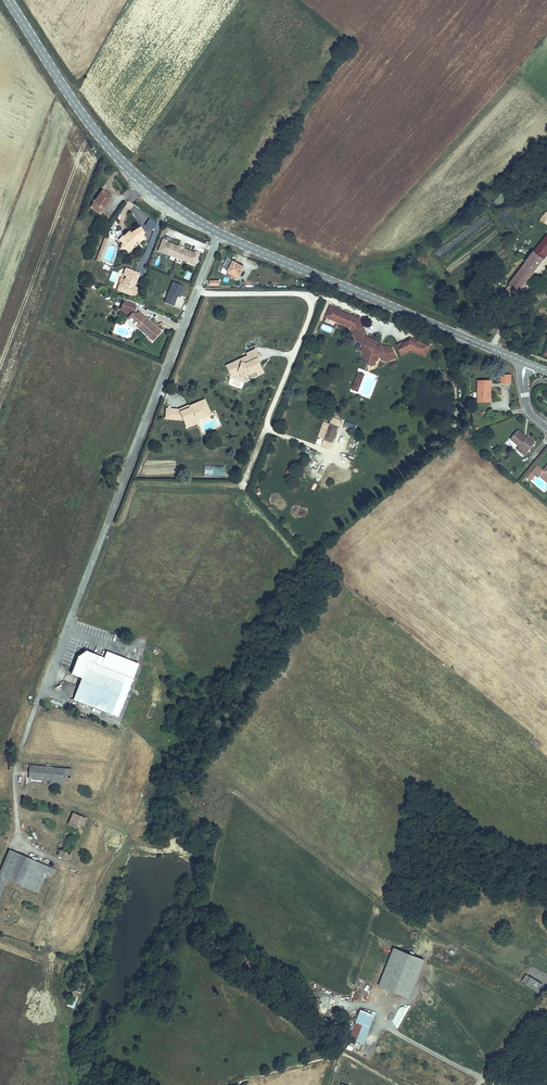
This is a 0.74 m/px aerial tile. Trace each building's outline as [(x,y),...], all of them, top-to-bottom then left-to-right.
[(102,176),(94,194),(104,199),(114,182),(102,176)] [(137,228),(133,223),(128,228),(132,232),(130,233),(130,238),(135,239),(137,241),(142,236),(140,234),(145,232),(146,233),(153,230),(150,225),(152,224),(149,218),(139,223),(140,225),(137,228)] [(102,248),(107,249),(113,232),(109,230),(102,248)] [(179,240),(182,234),(173,231),(171,237),(179,240)] [(167,240),(163,239),(159,251),(164,253),(165,251),(169,253),(168,255),(177,258),(184,261),(187,262),(187,260),(191,261),(190,263),(194,265),(199,252),(195,250),(194,252),(183,248),(183,250),(177,247),(177,246),(167,242),(167,240)] [(536,273),(546,259),(546,240),(526,266),(536,273)] [(245,258),(235,253),(229,263),(240,269),(245,258)] [(526,266),(523,270),(532,277),(536,273),(526,266)] [(532,277),(523,270),(508,290),(516,296),(532,277)] [(179,302),(184,285),(171,281),(165,303),(174,306),(176,301),(179,302)] [(137,306),(140,299),(127,295),(124,303),(128,306),(132,307),(134,305),(135,306),(137,306)] [(328,311),(333,314),(338,303),(333,301),(328,311)] [(353,323),(357,336),(365,339),(363,345),(366,353),(370,355),(374,354),(378,355),(380,351),(382,352),(381,354),(382,356),(386,358),(390,357),(391,354),(393,355),(395,352),(392,351),(394,348),(392,345),(388,343),(386,344),(382,342),(381,344),(376,342),(378,338),(368,333),(361,315),(338,303),(333,314),(353,323)] [(164,324),(144,306),(144,307),(142,305),(141,306),(137,306),(135,306),(133,308),(142,316),(140,319),(156,333),(164,324)] [(142,316),(133,308),(131,311),(140,319),(142,316)] [(412,352),(426,357),(431,346),(411,338),(396,344),(401,356),(412,352)] [(255,350),(224,363),(230,377),(242,372),(246,380),(265,372),(255,350)] [(358,367),(351,382),(357,385),(364,369),(358,367)] [(504,374),(504,383),(513,383),(513,374),(504,374)] [(491,401),(491,393),(489,393),(489,390),(493,389),(493,380),(481,381),(481,401),(491,401)] [(199,397),(201,403),(208,400),(206,394),(199,397)] [(181,402),(189,420),(201,416),(200,411),(211,407),(208,400),(201,403),(199,397),(186,402),(186,400),(181,402)] [(332,436),(338,420),(331,417),(324,432),(332,436)] [(519,429),(518,430),(527,438),(528,436),(519,429)] [(527,438),(518,430),(511,438),(521,446),(519,448),(527,455),(536,443),(528,436),(527,438)] [(225,476),(225,465),(204,465),(204,476),(225,476)] [(546,470),(539,465),(533,472),(536,474),(539,471),(541,473),(544,470),(545,471),(546,472),(546,469),(546,470)] [(97,649),(85,644),(77,650),(70,667),(81,672),(72,693),(110,709),(118,689),(124,692),(138,658),(106,645),(105,650),(100,660),(94,657),(97,649)] [(117,711),(124,692),(118,689),(110,709),(117,711)] [(64,763),(29,761),(29,774),(49,776),(49,780),(63,781),(64,763)] [(88,812),(74,807),(72,813),(80,816),(76,826),(82,829),(88,812)] [(80,816),(72,813),(61,844),(64,845),(62,849),(73,853),(82,829),(76,826),(80,816)] [(12,875),(22,849),(12,846),(0,878),(0,906),(9,884),(12,875)] [(22,849),(12,875),(27,880),(37,855),(22,849)] [(57,856),(68,861),(71,854),(59,849),(57,856)] [(37,855),(27,880),(43,887),(46,880),(33,875),(41,857),(37,855)] [(33,875),(46,880),(51,868),(59,871),(61,864),(41,857),(33,875)] [(427,956),(406,948),(391,986),(412,994),(427,956)] [(535,975),(531,972),(527,979),(531,982),(535,975)] [(546,982),(535,975),(531,982),(543,989),(546,982)] [(74,1008),(80,992),(73,990),(66,1005),(74,1008)] [(380,1014),(367,1009),(356,1037),(370,1042),(380,1014)]
